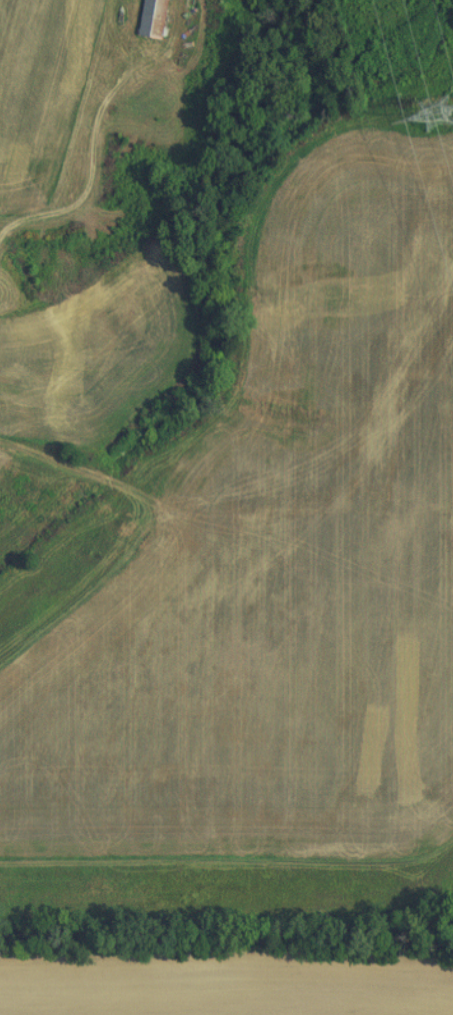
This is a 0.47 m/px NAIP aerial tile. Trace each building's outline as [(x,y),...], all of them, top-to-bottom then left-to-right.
[(168,0),(142,0),(136,35),(161,39),(168,0)]
